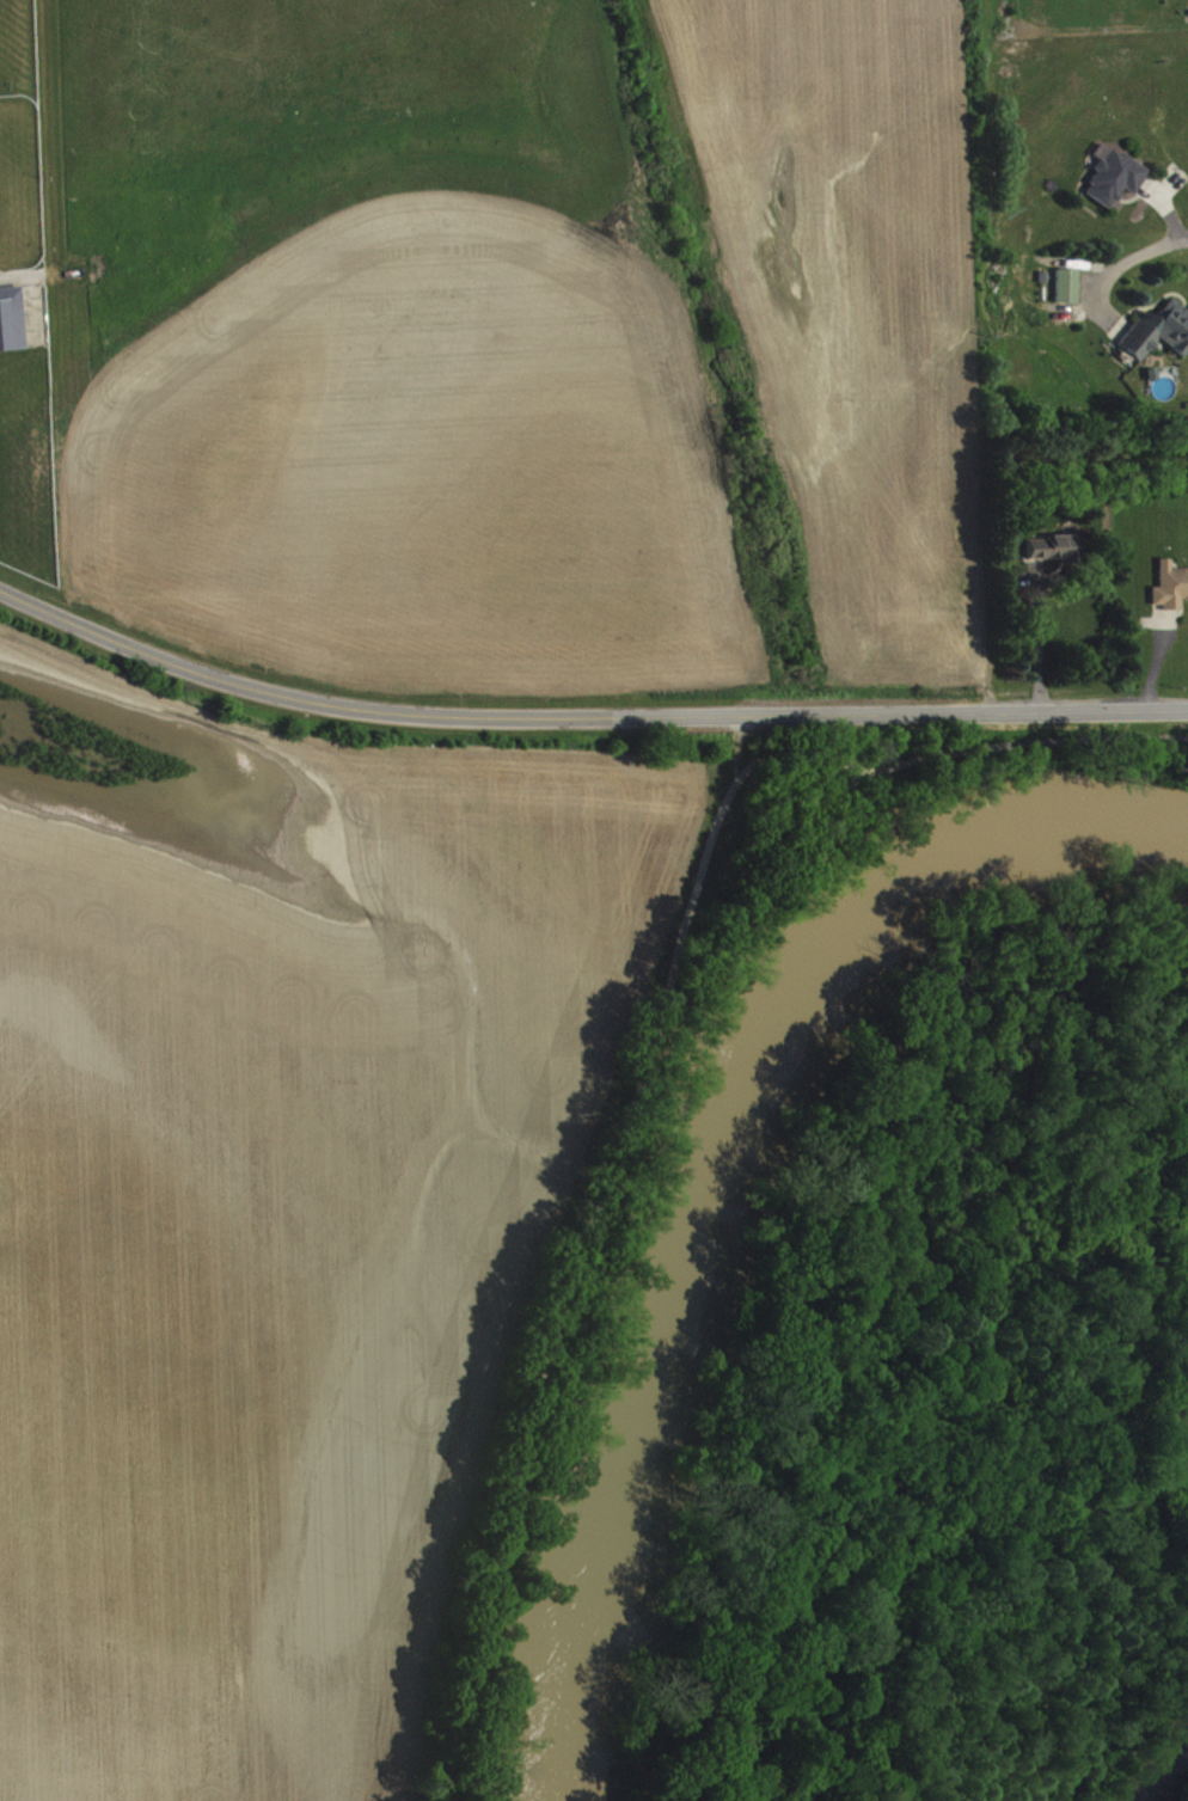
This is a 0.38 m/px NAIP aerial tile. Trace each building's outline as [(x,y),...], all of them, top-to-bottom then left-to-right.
[(1150,180),(1103,149),(1094,164),(1104,170),(1084,200),(1111,218),(1125,196),(1135,203),(1150,180)] [(1059,312),(1080,313),(1081,278),(1060,278),(1059,312)] [(24,295),(0,296),(0,359),(27,358),(24,295)] [(1141,371),(1160,347),(1184,366),(1187,362),(1187,318),(1172,305),(1150,332),(1141,325),(1118,353),(1141,371)] [(1030,569),(1078,568),(1078,545),(1029,546),(1030,569)] [(1173,577),(1173,568),(1161,568),(1161,596),(1154,596),(1154,614),(1164,614),(1164,619),(1183,619),(1183,608),(1187,607),(1187,577),(1173,577)]
